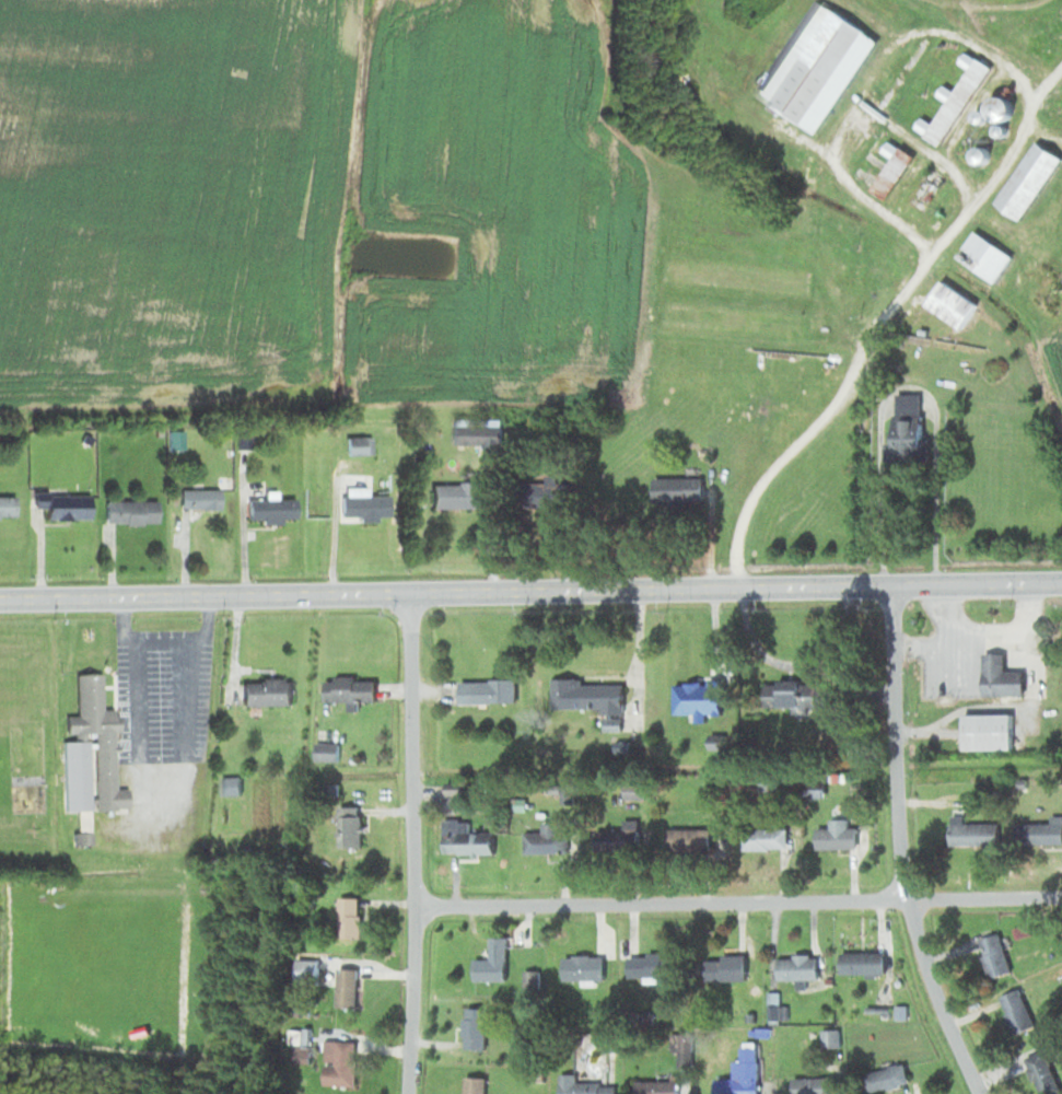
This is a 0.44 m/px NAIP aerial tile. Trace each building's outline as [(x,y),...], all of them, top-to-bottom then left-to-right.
[(814,0),(812,0),(755,95),(817,133),(875,37),(814,0)] [(931,123),(918,116),(911,128),(939,145),(988,66),(963,50),(956,61),(967,68),(952,92),(940,85),(935,94),(946,100),(931,123)] [(1012,105),(996,91),(982,108),(997,121),(1012,105)] [(887,198),(911,154),(885,140),(879,151),(889,157),(872,189),(887,198)] [(1060,157),(1034,140),(992,203),(1018,220),(1060,157)] [(943,176),(927,167),(901,209),(917,218),(943,176)] [(954,257),(993,282),(1010,256),(971,231),(954,257)] [(959,328),(975,304),(939,280),(923,304),(959,328)] [(920,458),(919,394),(891,394),(892,459),(920,458)] [(450,444),(481,444),(481,461),(499,461),(499,417),(450,417),(450,444)] [(369,455),(369,437),(345,437),(345,455),(369,455)] [(700,476),(651,476),(651,503),(700,503),(700,476)] [(429,507),(481,508),(481,482),(429,482),(429,507)] [(217,508),(217,488),(178,488),(178,508),(217,508)] [(386,494),(365,494),(365,488),(338,488),(339,520),(387,519),(386,494)] [(42,507),(42,519),(87,519),(87,493),(31,493),(31,507),(42,507)] [(0,495),(0,517),(13,517),(13,495),(0,495)] [(154,522),(154,498),(102,498),(102,522),(154,522)] [(293,498),(246,498),(246,522),(280,522),(280,518),(293,518),(293,498)] [(1022,695),(1022,669),(1003,669),(1003,653),(982,653),(982,695),(1022,695)] [(90,810),(125,810),(125,788),(114,788),(113,708),(99,709),(99,673),(74,673),(75,715),(63,715),(64,739),(61,739),(62,810),(75,810),(75,844),(90,844),(90,810)] [(323,701),(374,701),(374,676),(323,676),(323,701)] [(240,678),(240,704),(289,704),(289,678),(240,678)] [(458,702),(514,702),(514,679),(458,679),(458,702)] [(621,711),(621,681),(550,680),(549,710),(621,711)] [(765,680),(765,707),(827,708),(828,682),(765,680)] [(699,715),(722,715),(722,681),(672,682),(672,713),(688,713),(688,720),(700,720),(699,715)] [(1011,713),(962,713),(962,749),(1011,749),(1011,713)] [(320,738),(342,738),(342,756),(320,756),(320,738)] [(226,771),(244,771),(245,789),(226,789),(226,771)] [(239,776),(220,776),(220,795),(239,795),(239,776)] [(644,785),(621,786),(622,799),(645,798),(644,785)] [(557,805),(571,804),(570,787),(556,788),(557,805)] [(359,806),(336,806),(336,848),(359,848),(359,806)] [(1015,823),(1015,844),(1061,845),(1061,838),(1061,814),(1049,814),(1049,824),(1015,823)] [(865,848),(865,828),(847,828),(847,815),(827,815),(827,822),(814,822),(814,848),(865,848)] [(996,845),(996,822),(962,822),(962,817),(949,817),(949,845),(996,845)] [(441,854),(491,854),(491,832),(466,832),(466,821),(441,821),(441,854)] [(565,853),(565,827),(522,827),(522,853),(565,853)] [(740,827),(740,850),(785,850),(785,827),(740,827)] [(636,850),(636,829),(593,829),(593,850),(636,850)] [(708,829),(666,829),(666,851),(708,851),(708,829)] [(336,937),(358,937),(358,897),(336,897),(336,937)] [(504,936),(488,936),(487,959),(472,958),(472,980),(504,980),(504,936)] [(988,977),(1009,971),(1000,941),(979,948),(988,977)] [(839,950),(839,972),(883,972),(883,950),(839,950)] [(816,978),(816,954),(775,954),(775,978),(816,978)] [(560,955),(560,980),(602,980),(602,955),(560,955)] [(626,975),(673,975),(673,955),(626,955),(626,975)] [(744,979),(744,955),(704,955),(704,979),(744,979)] [(354,1006),(354,967),(333,967),(333,1006),(354,1006)] [(536,988),(536,969),(522,969),(522,987),(536,988)] [(997,996),(1012,1033),(1033,1025),(1018,988),(997,996)] [(483,1048),(483,1006),(462,1006),(462,1048),(483,1048)] [(837,1028),(820,1028),(820,1046),(837,1046),(837,1028)] [(353,1084),(353,1041),(321,1041),(321,1084),(353,1084)] [(307,1063),(307,1045),(289,1045),(289,1063),(307,1063)] [(757,1046),(736,1046),(736,1077),(713,1077),(713,1093),(757,1093),(757,1046)] [(868,1092),(908,1083),(903,1062),(863,1071),(868,1092)] [(461,1075),(460,1093),(483,1093),(483,1076),(461,1075)] [(791,1093),(833,1093),(833,1076),(791,1076),(791,1093)] [(675,1078),(634,1078),(634,1093),(675,1093),(675,1078)] [(614,1079),(557,1079),(557,1093),(614,1093),(614,1079)]
